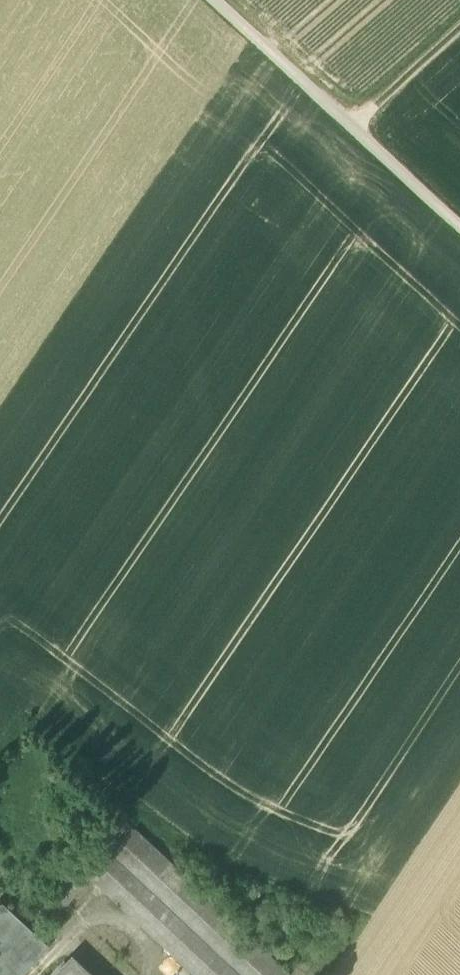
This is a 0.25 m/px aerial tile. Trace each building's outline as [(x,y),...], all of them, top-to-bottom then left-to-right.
[(119,816),(34,906),(48,917),(90,874),(89,873),(113,850),(132,828),(119,816)] [(132,828),(113,850),(245,974),(287,974),(288,974),(132,828)] [(113,850),(89,873),(90,874),(198,974),(245,974),(113,850)] [(2,957),(0,959),(0,974),(20,974),(32,963),(23,955),(38,939),(0,903),(0,955),(2,957)] [(64,960),(50,974),(81,974),(64,960)]
